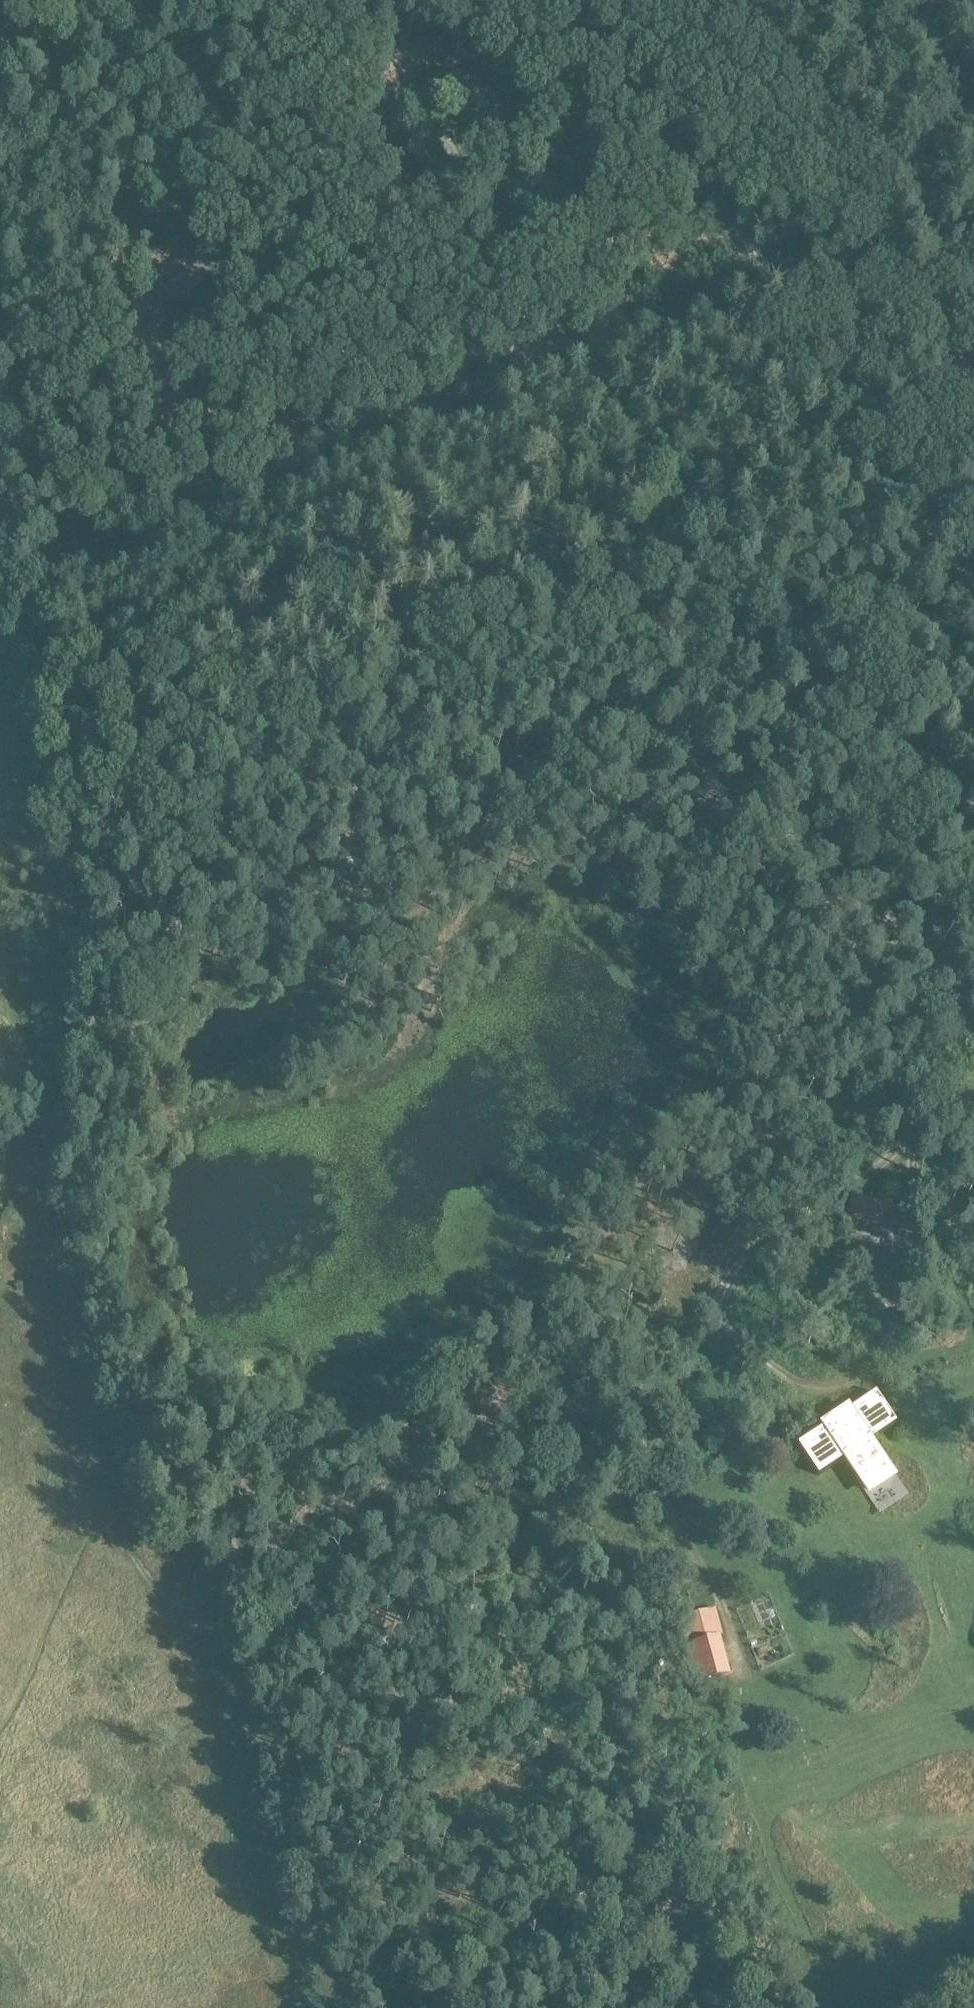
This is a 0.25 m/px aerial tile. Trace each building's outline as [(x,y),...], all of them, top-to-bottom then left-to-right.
[(852,1199),(848,1225),(898,1230),(902,1203),(852,1199)] [(797,1445),(817,1476),(842,1460),(867,1498),(896,1478),(871,1440),(895,1424),(875,1393),(844,1414),(851,1424),(835,1435),(828,1424),(797,1445)] [(723,1637),(715,1608),(682,1617),(690,1644),(686,1645),(699,1694),(728,1686),(726,1676),(731,1675),(721,1637),(723,1637)]
